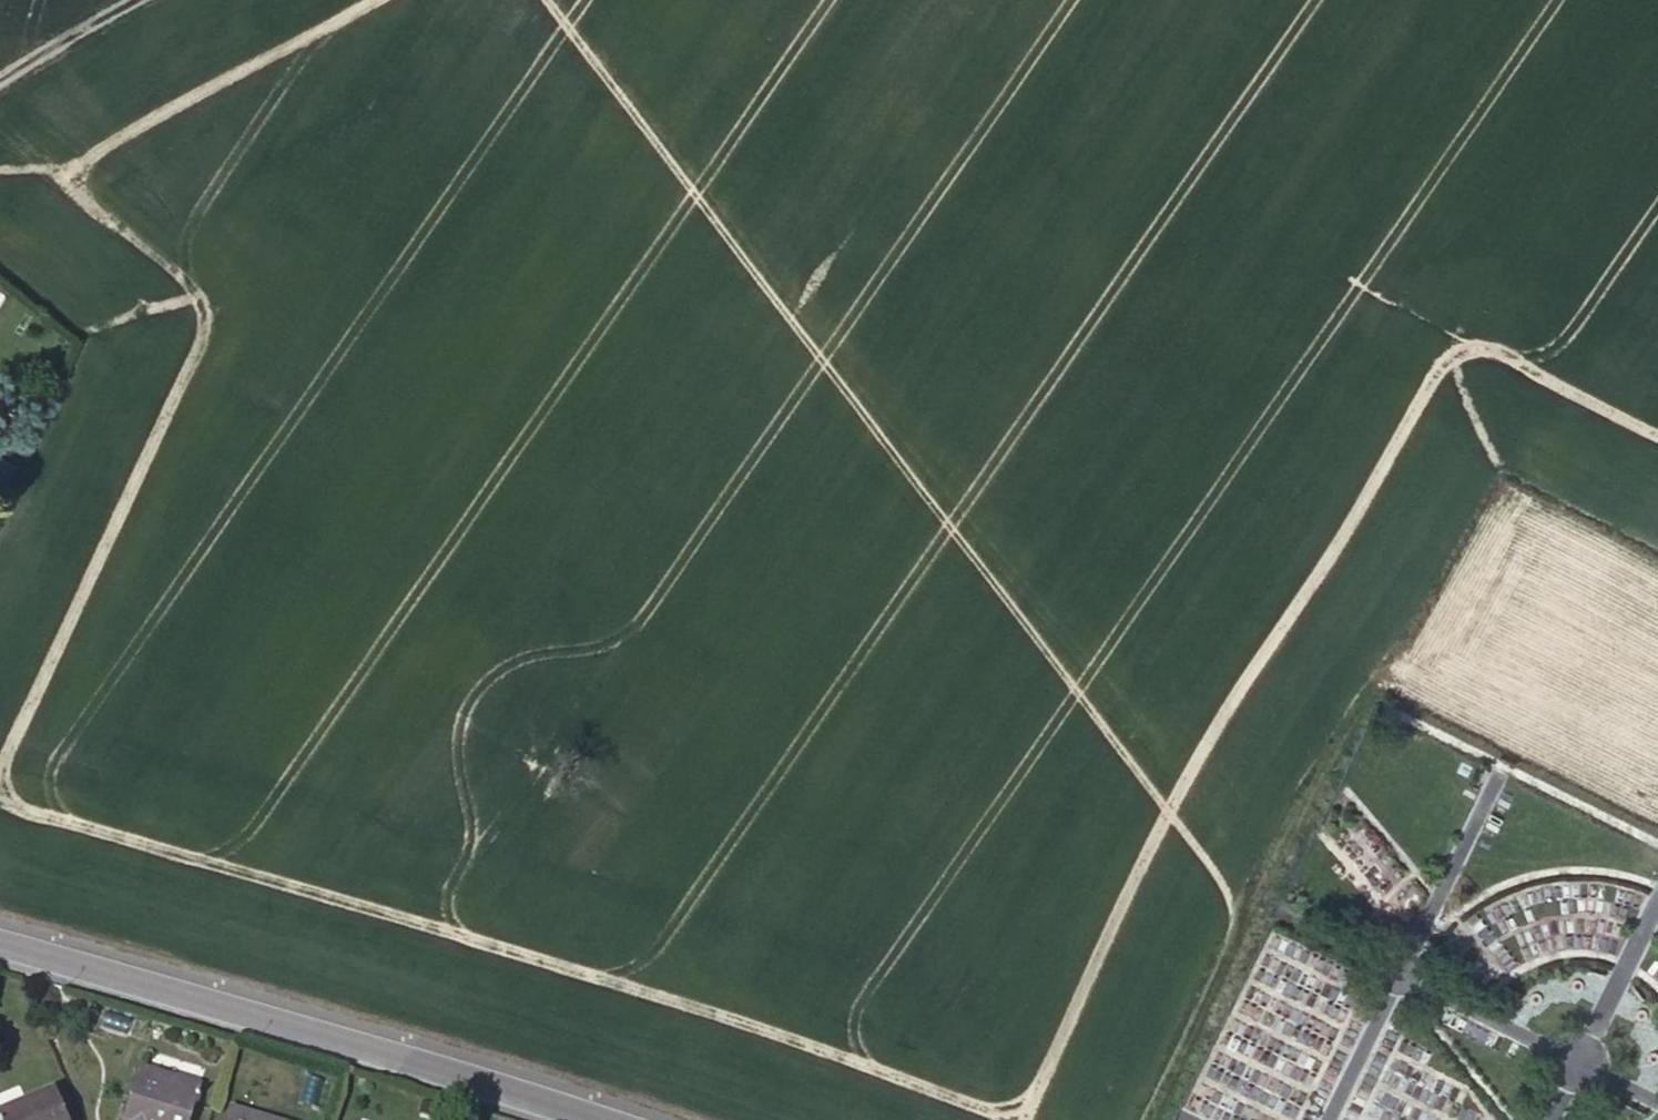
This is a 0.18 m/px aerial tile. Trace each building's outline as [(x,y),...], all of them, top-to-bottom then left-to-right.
[(202,1084),(142,1066),(125,1119),(191,1119),(202,1084)] [(52,1088),(0,1112),(0,1118),(1,1119),(67,1119),(52,1088)] [(231,1103),(226,1119),(287,1119),(231,1103)]
